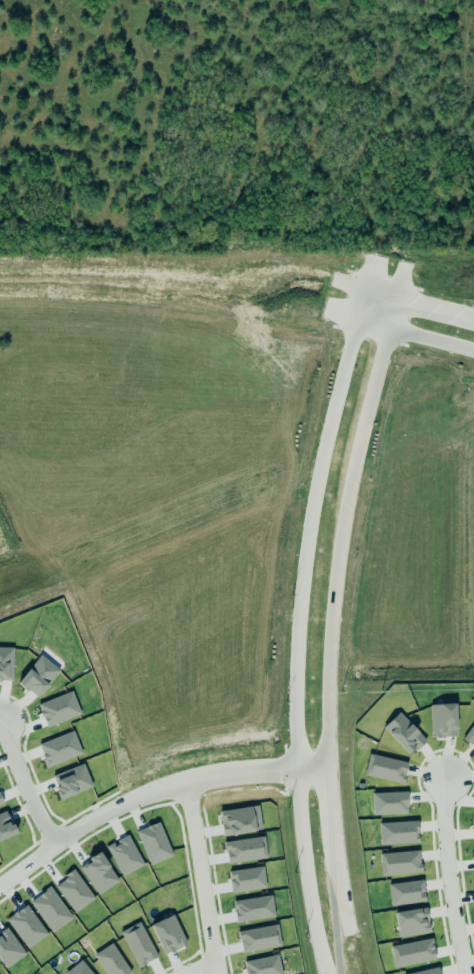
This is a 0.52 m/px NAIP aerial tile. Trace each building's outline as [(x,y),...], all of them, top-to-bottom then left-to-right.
[(456,736),(455,703),(430,704),(431,737),(456,736)] [(382,728),(409,756),(425,740),(399,712),(382,728)] [(473,746),(473,722),(462,738),(473,746)] [(403,784),(408,762),(369,754),(364,775),(403,784)] [(407,813),(407,791),(372,793),(373,815),(407,813)] [(223,836),(255,831),(251,806),(219,811),(223,836)] [(380,844),(419,843),(418,821),(379,822),(380,844)] [(266,859),(264,837),(225,840),(226,862),(266,859)] [(380,853),(381,874),(421,873),(420,851),(380,853)] [(232,893),(266,887),(263,866),(228,871),(232,893)] [(389,883),(390,904),(425,903),(424,881),(389,883)] [(275,916),(271,895),(233,901),(236,923),(275,916)] [(430,932),(426,907),(394,912),(398,937),(430,932)] [(186,945),(174,915),(151,923),(162,954),(186,945)] [(138,967),(157,958),(140,922),(120,931),(138,967)] [(281,947),(278,925),(239,930),(241,952),(281,947)] [(435,961),(433,939),(391,945),(393,966),(435,961)] [(131,972),(111,943),(93,955),(106,973),(128,973),(131,972)] [(246,973),(282,973),(278,954),(243,961),(246,973)] [(81,960),(64,973),(65,973),(93,973),(81,960)]
